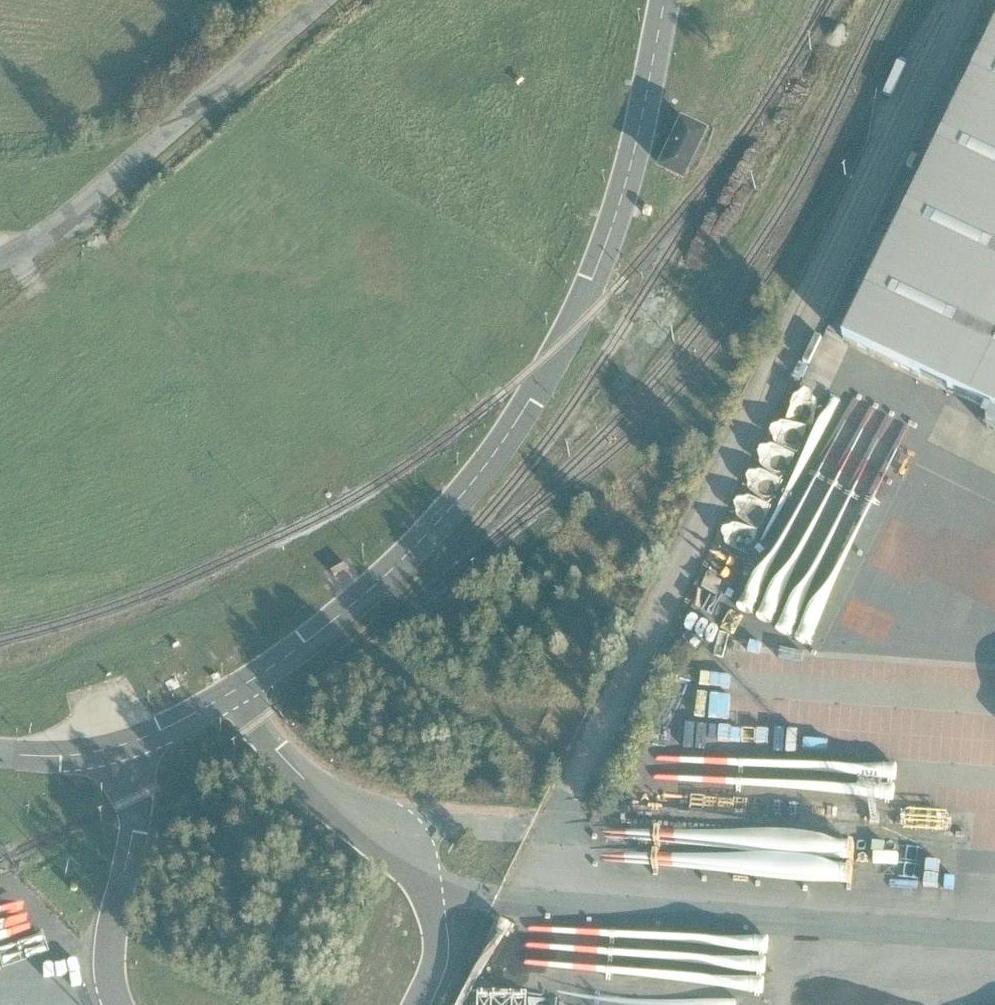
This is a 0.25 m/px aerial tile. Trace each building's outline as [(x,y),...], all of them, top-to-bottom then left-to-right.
[(836,339),(994,415),(994,20),(836,339)] [(674,123),(654,170),(685,183),(705,136),(674,123)] [(348,570),(345,565),(331,572),(335,578),(348,570)] [(766,776),(765,792),(798,794),(799,778),(766,776)] [(475,1004),(561,1004),(550,1003),(552,955),(497,953),(495,994),(475,993),(475,1004)]
